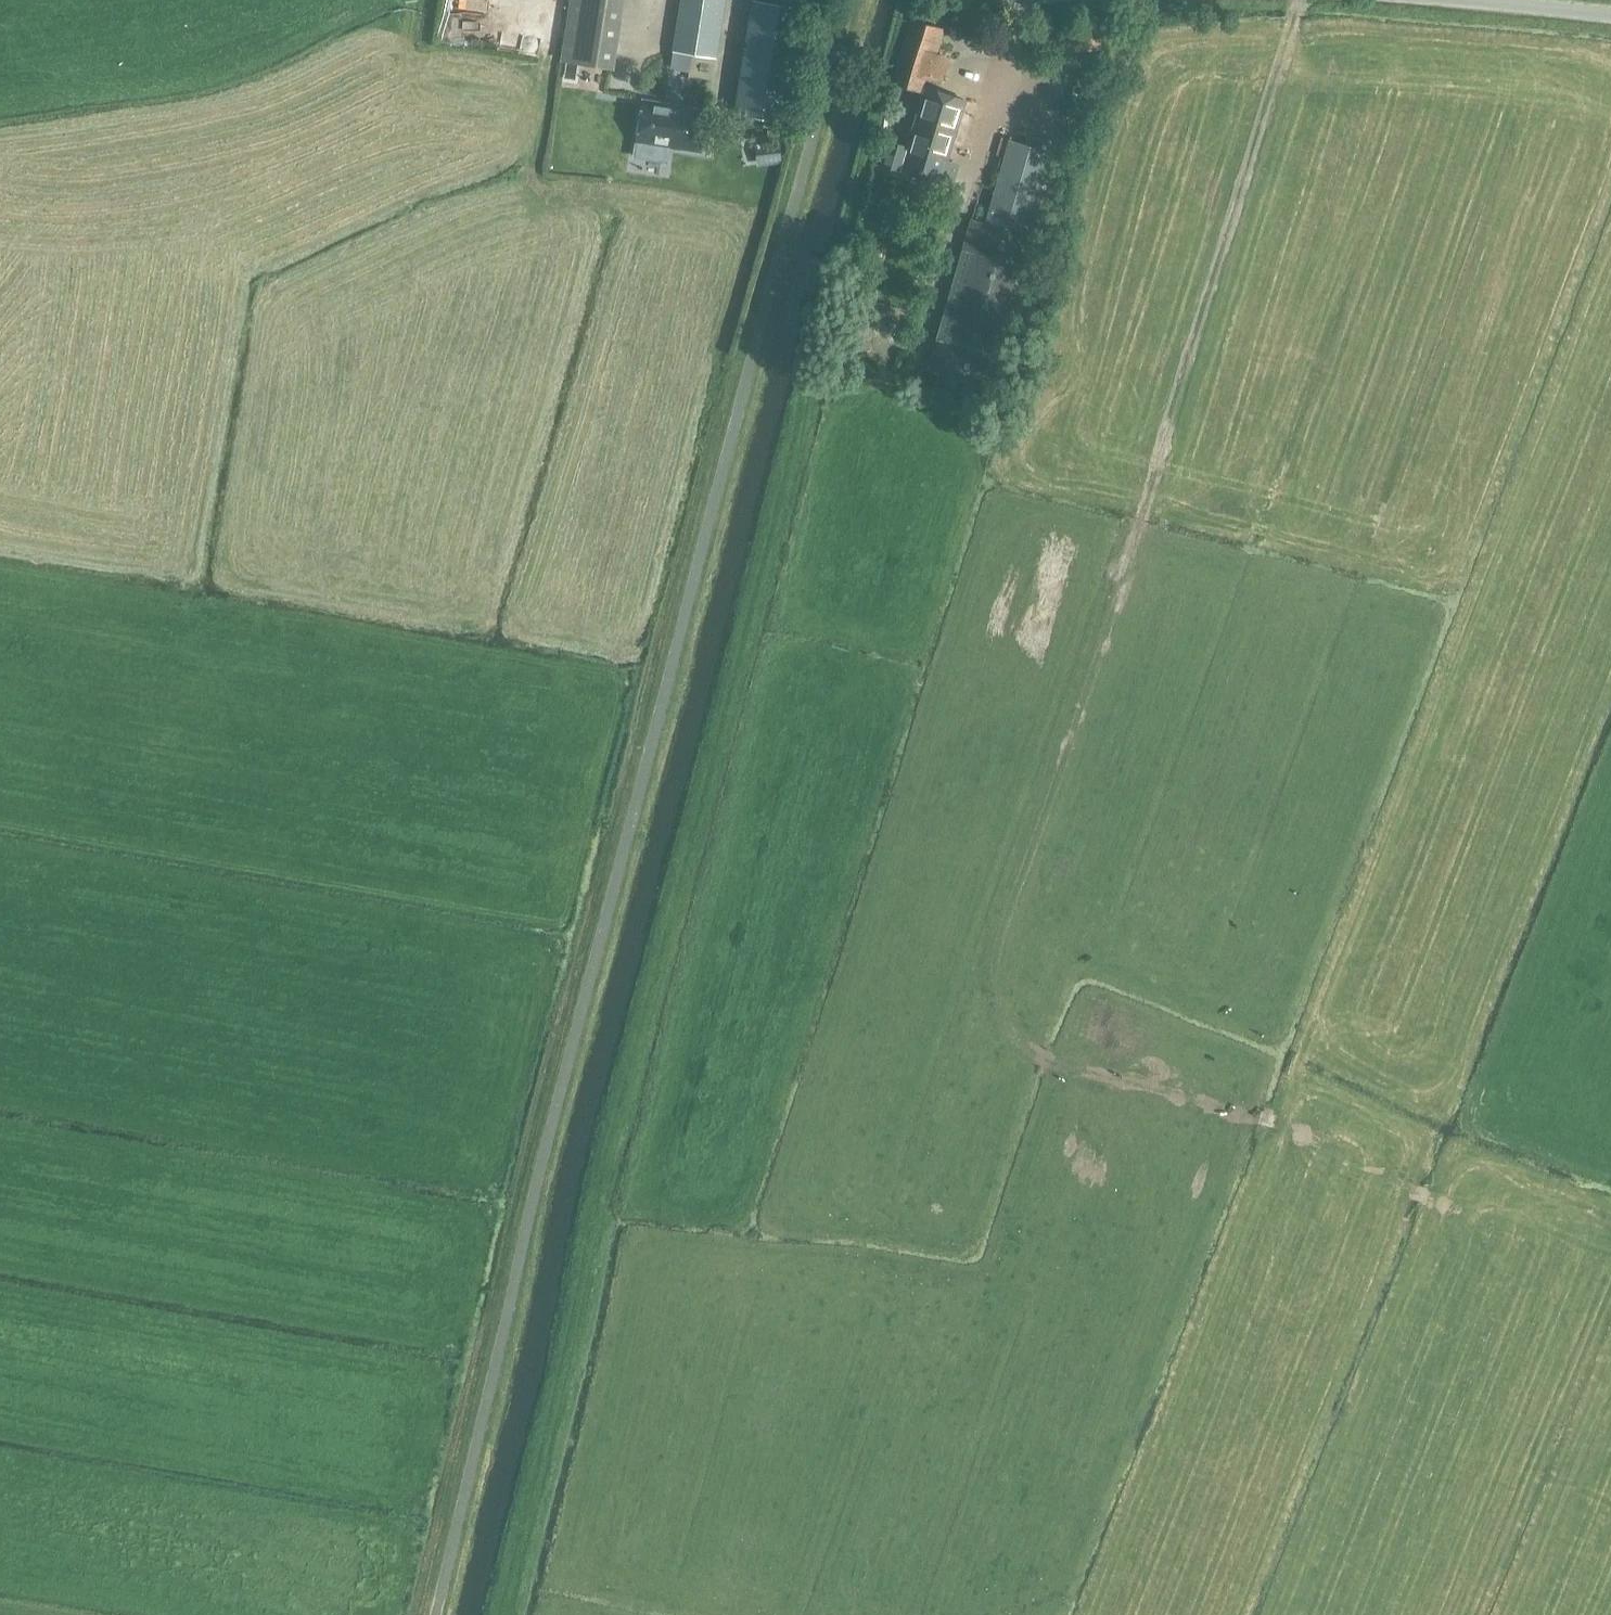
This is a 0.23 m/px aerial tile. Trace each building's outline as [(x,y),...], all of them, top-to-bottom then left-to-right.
[(565,33),(618,41),(625,0),(571,0),(565,33)] [(673,51),(716,58),(725,0),(681,0),(673,51)] [(753,0),(734,114),(782,121),(800,7),(753,0)] [(910,18),(892,83),(921,91),(925,78),(942,83),(949,57),(938,54),(945,28),(910,18)] [(618,41),(565,33),(561,61),(614,69),(618,41)] [(949,161),(967,99),(924,86),(910,137),(900,135),(898,144),(884,140),(882,147),(885,148),(880,166),(953,187),(959,164),(949,161)] [(637,140),(654,143),(654,145),(654,148),(656,152),(664,153),(666,150),(668,147),(701,152),(707,111),(682,107),(681,110),(643,104),(637,140)] [(1045,240),(1070,158),(1002,137),(996,155),(1004,157),(984,224),(973,221),(927,370),(997,391),(1043,239),(1045,240)] [(760,146),(762,165),(784,162),(782,143),(760,146)] [(973,411),(980,388),(936,376),(929,398),(973,411)]
